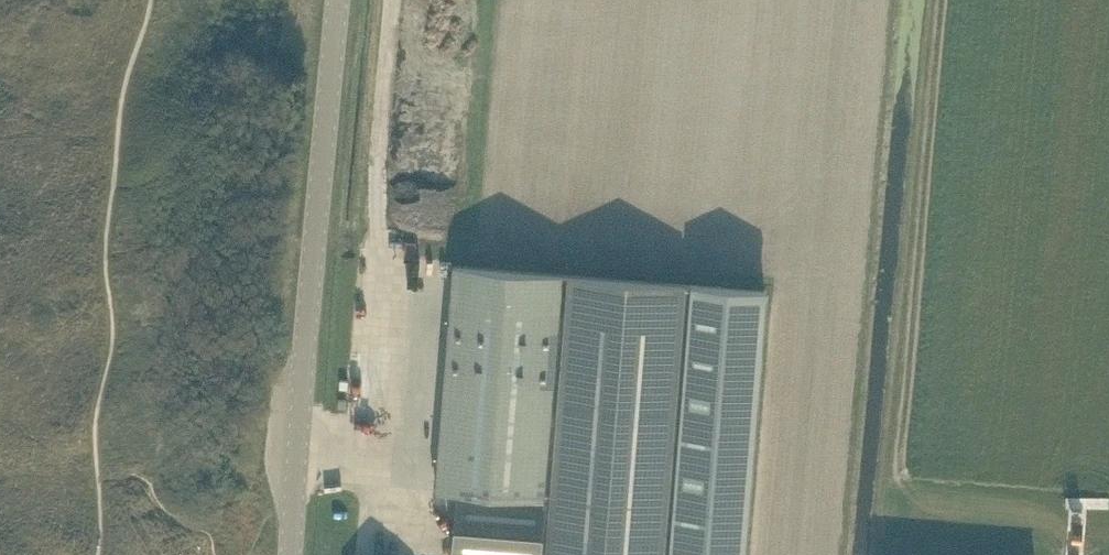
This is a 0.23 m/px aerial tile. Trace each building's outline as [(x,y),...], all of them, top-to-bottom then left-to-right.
[(687,281),(453,262),(436,481),(459,483),(453,554),(665,554),(687,281)]
